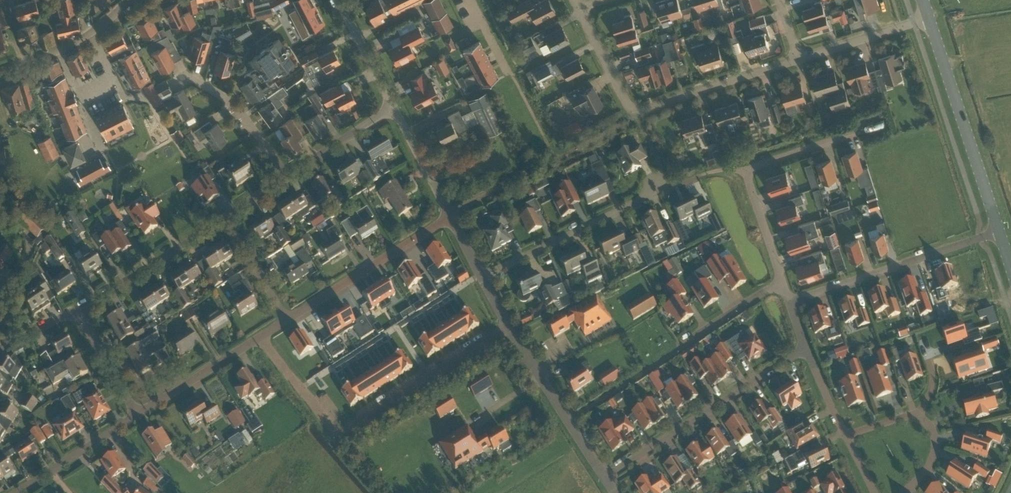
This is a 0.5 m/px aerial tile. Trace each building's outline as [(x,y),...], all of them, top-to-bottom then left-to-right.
[(15,5),(19,18),(39,12),(36,0),(31,0),(15,5)] [(54,14),(59,35),(67,34),(81,30),(78,17),(69,19),(68,12),(76,11),(74,0),(59,0),(60,2),(60,5),(56,6),(57,14),(54,14)] [(194,0),(186,0),(188,8),(190,8),(191,12),(197,11),(194,0)] [(253,0),(247,1),(249,15),(255,14),(253,0)] [(270,2),(274,10),(289,2),(288,0),(273,0),(270,2)] [(313,0),(295,0),(298,7),(289,11),(297,27),(302,37),(309,34),(307,31),(324,22),(313,0)] [(366,8),(372,21),(375,25),(382,21),(380,17),(386,14),(384,10),(390,7),(386,0),(374,0),(370,2),(372,5),(366,8)] [(390,7),(390,8),(393,14),(416,3),(423,0),(386,0),(390,7)] [(453,25),(440,0),(427,0),(425,1),(440,32),(453,25)] [(533,5),(530,0),(527,0),(506,10),(512,21),(530,11),(536,22),(554,12),(548,0),(543,0),(533,5)] [(667,0),(665,0),(656,3),(662,21),(672,17),(667,0)] [(672,17),(682,14),(678,0),(667,0),(672,17)] [(706,0),(695,0),(698,9),(708,6),(706,0)] [(708,6),(712,5),(714,10),(724,7),(722,0),(706,0),(708,6)] [(743,8),(746,7),(747,10),(761,6),(760,0),(740,0),(743,8)] [(806,21),(826,15),(822,4),(821,0),(814,3),(815,6),(803,10),(806,21)] [(877,0),(871,0),(856,5),(861,19),(866,18),(864,12),(880,7),(880,6),(879,6),(877,0)] [(90,13),(95,12),(93,2),(87,3),(90,13)] [(181,22),(184,28),(195,22),(189,10),(183,13),(177,2),(163,9),(171,26),(181,22)] [(6,50),(2,41),(5,40),(0,29),(9,26),(1,6),(0,6),(0,53),(6,50)] [(271,6),(255,10),(257,18),(273,14),(271,6)] [(216,23),(214,11),(213,7),(205,9),(206,13),(210,13),(211,16),(209,16),(211,24),(216,23)] [(691,16),(689,8),(682,10),(685,18),(691,16)] [(649,23),(645,9),(637,12),(641,25),(649,23)] [(844,9),(833,13),(834,19),(840,17),(842,23),(848,21),(844,9)] [(625,20),(613,23),(616,34),(636,28),(632,17),(631,14),(624,16),(625,20)] [(725,21),(723,14),(712,17),(714,24),(725,21)] [(770,48),(767,39),(771,38),(763,14),(750,19),(754,33),(754,34),(759,52),(770,48)] [(829,25),(826,15),(806,21),(810,31),(822,27),(823,31),(830,29),(829,25)] [(151,16),(136,23),(144,38),(151,34),(154,40),(160,36),(161,38),(167,35),(163,28),(158,30),(151,16)] [(701,17),(694,19),(697,29),(704,27),(701,17)] [(246,22),(245,23),(242,19),(232,25),(234,29),(233,30),(239,40),(253,32),(246,22)] [(740,29),(736,30),(733,20),(725,22),(726,23),(727,28),(731,42),(739,40),(741,48),(746,46),(749,55),(759,52),(754,34),(743,37),(742,32),(740,29)] [(42,49),(56,45),(53,30),(39,34),(36,23),(31,24),(21,27),(21,28),(15,30),(19,40),(24,38),(25,42),(39,37),(42,49)] [(641,27),(642,31),(655,28),(653,23),(641,27)] [(192,43),(188,56),(203,61),(206,51),(212,53),(218,35),(221,25),(213,25),(211,34),(203,31),(200,38),(194,36),(194,37),(192,43)] [(424,39),(418,26),(399,35),(403,42),(388,49),(396,65),(415,55),(410,46),(424,39)] [(172,33),(169,28),(165,30),(170,41),(177,37),(174,32),(172,33)] [(551,49),(569,40),(562,28),(547,35),(544,30),(533,36),(539,47),(548,42),(551,49)] [(636,28),(616,34),(619,44),(632,41),(633,44),(640,42),(639,39),(639,38),(636,28)] [(702,29),(696,31),(698,38),(704,37),(702,31),(702,29)] [(707,30),(702,31),(704,37),(706,42),(706,43),(711,42),(707,30)] [(517,31),(513,37),(519,40),(523,34),(517,31)] [(660,41),(669,38),(667,31),(658,34),(660,41)] [(106,39),(105,40),(112,53),(119,49),(122,57),(118,59),(133,88),(142,83),(144,86),(152,82),(153,82),(151,79),(133,42),(127,45),(121,32),(119,33),(118,32),(115,34),(114,35),(113,36),(111,37),(110,36),(107,38),(106,39)] [(161,72),(175,64),(169,53),(176,48),(172,40),(170,41),(167,35),(157,41),(161,48),(151,54),(161,72)] [(218,35),(212,53),(218,55),(214,70),(229,75),(233,60),(235,54),(227,52),(231,39),(227,37),(218,35)] [(519,42),(525,54),(536,48),(530,36),(519,42)] [(251,76),(241,84),(252,100),(258,95),(262,100),(265,97),(269,102),(259,109),(270,125),(282,116),(276,107),(282,103),(279,98),(287,92),(283,85),(280,87),(275,80),(270,84),(265,77),(277,69),(292,58),(287,52),(290,50),(287,47),(286,48),(279,38),(260,51),(248,60),(253,67),(247,71),(251,76)] [(456,48),(450,38),(445,41),(450,51),(456,48)] [(678,38),(670,40),(664,42),(669,58),(671,57),(671,59),(684,55),(678,38)] [(479,41),(463,50),(469,62),(486,53),(479,41)] [(313,42),(307,45),(310,52),(316,49),(313,42)] [(640,42),(633,44),(635,50),(642,48),(640,42)] [(706,42),(691,47),(696,62),(700,61),(703,69),(713,66),(708,48),(707,48),(706,43),(706,42)] [(718,45),(708,48),(713,66),(724,63),(718,45)] [(635,50),(634,51),(639,64),(649,61),(648,56),(652,55),(649,46),(642,48),(635,50)] [(316,50),(299,58),(303,65),(313,60),(316,65),(322,63),(325,69),(326,72),(333,68),(332,65),(340,61),(333,49),(319,56),(316,50)] [(88,67),(80,51),(67,57),(75,74),(79,72),(82,79),(92,74),(88,67)] [(235,54),(233,60),(241,62),(243,55),(236,52),(235,54)] [(486,53),(469,62),(475,74),(492,65),(486,53)] [(875,69),(880,84),(882,91),(887,89),(885,83),(887,82),(887,83),(902,78),(899,68),(905,66),(904,63),(905,62),(905,60),(904,60),(902,54),(896,56),(895,53),(879,58),(882,67),(875,69)] [(564,58),(552,64),(556,71),(557,74),(564,71),(567,78),(584,70),(578,58),(566,64),(564,58)] [(656,62),(662,82),(673,79),(669,66),(673,65),(671,58),(667,59),(656,62)] [(443,59),(434,63),(438,70),(441,68),(444,73),(449,71),(443,59)] [(63,72),(58,61),(42,67),(47,78),(57,75),(57,77),(63,75),(62,72),(63,72)] [(662,82),(656,62),(646,65),(646,66),(638,69),(641,79),(649,77),(652,85),(662,82)] [(880,84),(875,69),(868,72),(865,62),(846,68),(850,82),(852,81),(853,86),(847,88),(848,93),(872,86),(873,87),(880,84)] [(492,65),(475,74),(482,86),(498,77),(492,65)] [(549,66),(532,75),(537,84),(540,83),(539,80),(552,73),(549,66)] [(634,75),(632,69),(624,72),(626,78),(627,78),(633,75),(634,75)] [(304,70),(284,84),(283,85),(286,89),(303,76),(305,80),(309,78),(304,70)] [(843,81),(838,82),(834,72),(813,78),(818,94),(836,88),(837,90),(828,93),(833,109),(850,104),(843,81)] [(428,84),(423,73),(410,79),(416,90),(410,93),(418,107),(425,103),(426,105),(432,102),(431,100),(439,96),(431,82),(428,84)] [(50,97),(70,90),(65,76),(42,85),(45,84),(50,97)] [(306,87),(310,94),(316,90),(308,78),(305,80),(308,85),(306,87)] [(166,80),(154,86),(159,96),(171,90),(166,80)] [(34,105),(28,81),(0,89),(4,102),(7,101),(10,112),(26,107),(28,112),(36,110),(34,105)] [(152,82),(144,86),(153,105),(161,100),(159,96),(154,86),(152,82)] [(345,91),(340,82),(320,93),(327,105),(336,100),(342,112),(350,108),(349,104),(355,101),(349,89),(345,91)] [(797,108),(795,103),(806,100),(800,83),(791,85),(792,87),(782,90),(787,105),(785,106),(787,112),(790,113),(796,111),(797,108)] [(575,107),(585,102),(589,111),(602,104),(593,86),(585,90),(582,85),(570,92),(573,98),(571,99),(575,107)] [(183,117),(195,111),(183,89),(172,95),(174,100),(166,104),(170,112),(178,107),(183,117)] [(54,113),(56,112),(76,104),(75,102),(77,101),(74,93),(72,94),(70,90),(50,97),(48,98),(54,113)] [(317,137),(328,130),(327,128),(327,127),(317,113),(324,108),(318,98),(320,97),(316,90),(308,95),(312,102),(308,105),(314,115),(305,121),(314,135),(316,134),(317,137)] [(478,138),(484,135),(503,126),(486,90),(467,98),(478,121),(471,124),(478,138)] [(570,92),(564,95),(567,101),(571,99),(573,98),(570,92)] [(762,94),(748,99),(754,118),(755,118),(758,127),(771,123),(765,103),(762,94)] [(810,115),(816,113),(812,100),(806,102),(810,115)] [(735,122),(747,118),(744,108),(740,109),(737,102),(715,109),(720,125),(734,121),(735,122)] [(778,103),(770,105),(783,119),(778,103)] [(62,126),(81,118),(76,104),(56,112),(62,126)] [(110,112),(120,133),(127,130),(126,127),(132,123),(123,105),(123,106),(110,112)] [(450,121),(436,129),(442,141),(457,134),(467,129),(458,110),(447,116),(450,121)] [(112,137),(120,133),(110,112),(96,119),(105,137),(111,134),(112,137)] [(718,140),(716,135),(712,122),(704,124),(701,114),(682,120),(687,136),(701,131),(706,144),(718,140)] [(336,124),(341,121),(338,116),(333,118),(336,124)] [(81,118),(62,126),(67,138),(67,139),(87,131),(87,130),(86,130),(81,118)] [(290,152),(301,144),(297,137),(302,134),(291,118),(280,125),(287,135),(281,138),(290,152)] [(571,122),(562,127),(567,136),(575,132),(581,129),(577,119),(571,122)] [(213,126),(209,120),(194,130),(201,140),(208,135),(215,147),(227,139),(221,131),(222,131),(217,123),(213,126)] [(753,120),(749,122),(752,131),(755,140),(761,138),(758,129),(758,128),(756,129),(753,120)] [(179,128),(170,133),(177,143),(185,137),(179,128)] [(186,134),(190,140),(195,137),(191,131),(186,134)] [(50,137),(39,142),(47,160),(58,154),(50,137)] [(389,173),(381,158),(392,151),(384,139),(365,150),(372,163),(369,164),(363,167),(370,179),(372,183),(389,173)] [(77,142),(64,147),(71,162),(83,157),(77,142)] [(638,163),(646,159),(640,146),(632,151),(631,149),(616,157),(622,168),(620,169),(624,176),(637,170),(635,166),(639,164),(638,163)] [(715,157),(708,159),(709,165),(723,161),(719,149),(714,151),(715,157)] [(856,151),(843,155),(849,173),(856,171),(861,187),(865,185),(873,182),(868,167),(862,169),(856,151)] [(598,163),(595,156),(587,160),(590,167),(598,163)] [(105,158),(101,161),(99,157),(88,163),(95,177),(111,168),(105,158)] [(830,160),(817,164),(824,182),(836,178),(830,160)] [(345,166),(335,173),(343,185),(360,174),(351,161),(345,165),(345,166)] [(80,185),(84,183),(95,177),(88,163),(76,169),(78,173),(75,175),(80,185)] [(608,196),(602,184),(609,181),(600,163),(591,167),(596,178),(581,184),(580,187),(582,191),(581,191),(588,206),(608,196)] [(253,177),(244,164),(232,172),(228,167),(217,174),(223,183),(230,179),(236,188),(253,177)] [(203,207),(219,197),(210,182),(215,179),(208,168),(199,174),(203,181),(194,187),(201,198),(197,200),(201,207),(202,208),(203,207)] [(792,187),(787,172),(767,178),(773,194),(792,187)] [(375,187),(373,184),(366,173),(364,174),(358,177),(365,189),(367,187),(369,191),(375,187)] [(809,175),(812,186),(818,184),(815,173),(809,175)] [(336,205),(344,200),(336,189),(332,192),(330,189),(329,190),(322,180),(312,187),(316,193),(320,199),(322,202),(330,197),(336,205)] [(546,180),(540,183),(543,189),(549,186),(546,180)] [(412,209),(395,183),(379,193),(383,200),(387,198),(399,217),(412,209)] [(549,192),(553,200),(552,200),(561,218),(575,212),(572,206),(579,202),(570,183),(559,188),(558,187),(549,192)] [(532,187),(526,189),(529,197),(535,194),(532,187)] [(815,196),(821,194),(819,188),(813,190),(815,196)] [(313,204),(320,199),(316,193),(309,198),(313,204)] [(805,201),(802,194),(789,198),(791,204),(777,209),(782,222),(800,216),(796,204),(805,201)] [(299,195),(288,202),(296,215),(295,216),(300,224),(304,221),(302,219),(308,215),(309,211),(315,207),(313,204),(309,198),(308,197),(302,201),(299,195)] [(696,208),(706,203),(702,195),(693,200),(696,208)] [(685,201),(673,207),(680,222),(694,215),(698,221),(711,215),(706,203),(696,208),(693,200),(691,197),(684,200),(685,201)] [(848,199),(829,205),(831,213),(850,207),(848,199)] [(4,216),(12,206),(4,200),(0,206),(0,213),(4,216)] [(535,214),(540,211),(535,200),(525,205),(529,213),(520,217),(529,234),(541,228),(535,214)] [(878,200),(868,203),(870,210),(880,207),(878,200)] [(296,215),(288,202),(277,209),(280,214),(274,219),(279,226),(283,232),(292,226),(288,220),(295,216),(296,215)] [(159,215),(151,204),(145,208),(143,206),(138,210),(134,204),(126,210),(134,223),(136,223),(144,235),(157,227),(153,220),(159,215)] [(329,208),(323,212),(326,217),(332,213),(329,208)] [(357,215),(362,224),(355,228),(349,219),(341,225),(350,239),(358,234),(362,241),(377,231),(370,220),(373,218),(367,208),(357,215)] [(45,230),(21,209),(14,217),(37,239),(45,230)] [(66,222),(74,217),(72,213),(64,218),(66,222)] [(77,217),(81,224),(88,220),(83,213),(77,217)] [(509,225),(503,213),(491,218),(495,227),(484,233),(489,243),(488,243),(492,252),(501,247),(510,242),(503,227),(509,225)] [(667,246),(679,240),(672,226),(664,230),(656,213),(642,220),(642,222),(641,223),(644,229),(645,228),(651,239),(655,248),(666,243),(667,246)] [(320,214),(309,221),(314,228),(324,221),(320,214)] [(710,218),(718,234),(725,230),(717,215),(710,218)] [(264,238),(265,240),(273,235),(283,249),(290,244),(282,232),(283,232),(279,226),(274,230),(266,219),(249,230),(258,242),(264,238)] [(332,219),(316,229),(321,236),(327,232),(332,241),(320,248),(329,261),(345,251),(338,240),(342,237),(335,227),(336,226),(332,219)] [(76,220),(68,225),(77,239),(86,234),(76,220)] [(819,235),(814,220),(798,225),(801,232),(786,237),(791,251),(810,245),(808,238),(819,235)] [(887,232),(884,221),(877,223),(880,234),(870,237),(875,254),(889,250),(884,234),(887,232)] [(122,254),(130,248),(122,236),(127,232),(121,222),(112,228),(116,234),(111,237),(122,254)] [(612,237),(598,243),(605,257),(622,249),(626,257),(639,251),(638,247),(633,238),(624,243),(618,232),(611,235),(612,237)] [(831,246),(839,243),(835,232),(827,234),(831,246)] [(122,254),(111,237),(110,235),(104,238),(101,233),(92,238),(99,247),(104,244),(112,257),(120,252),(122,254)] [(307,235),(302,238),(306,245),(311,241),(307,235)] [(633,238),(638,247),(643,245),(639,235),(633,238)] [(687,236),(681,239),(685,248),(691,245),(687,236)] [(43,242),(57,263),(65,258),(51,237),(43,242)] [(311,262),(304,251),(302,248),(305,246),(300,239),(288,246),(293,253),(294,253),(296,256),(300,263),(284,273),(291,285),(308,275),(303,267),(311,262)] [(851,262),(864,258),(858,239),(845,243),(851,262)] [(706,243),(697,248),(701,255),(710,249),(708,246),(706,243)] [(638,247),(639,251),(644,261),(651,257),(645,244),(643,245),(638,247)] [(224,245),(213,251),(222,264),(220,266),(224,273),(228,271),(223,263),(232,257),(224,245)] [(439,245),(426,253),(434,266),(427,270),(436,284),(448,276),(443,268),(451,263),(439,245)] [(670,258),(679,253),(675,246),(666,250),(670,258)] [(846,267),(839,246),(830,248),(838,270),(846,267)] [(102,271),(100,268),(101,268),(93,255),(92,255),(86,247),(79,251),(85,260),(78,265),(86,278),(96,271),(98,274),(102,271)] [(12,255),(2,248),(1,249),(0,248),(0,273),(12,255)] [(806,264),(796,267),(801,281),(823,274),(823,272),(829,271),(825,260),(822,250),(800,257),(804,256),(806,264)] [(213,251),(202,259),(210,271),(205,275),(214,288),(222,283),(213,270),(220,266),(222,264),(213,251)] [(718,257),(707,264),(719,283),(725,280),(732,291),(745,282),(737,270),(739,269),(732,258),(731,258),(727,251),(718,257)] [(582,269),(586,278),(585,278),(588,284),(601,278),(593,260),(585,263),(580,252),(568,258),(568,256),(559,260),(567,277),(582,269)] [(264,261),(269,258),(266,253),(261,256),(264,261)] [(674,259),(668,263),(676,276),(682,272),(674,259)] [(411,261),(396,271),(407,288),(417,282),(426,297),(436,291),(424,273),(420,276),(411,261)] [(29,271),(32,276),(38,271),(34,264),(29,271)] [(192,265),(181,272),(190,285),(188,286),(193,294),(197,291),(192,284),(201,278),(192,265)] [(63,266),(58,269),(57,267),(46,274),(52,283),(50,285),(57,295),(61,293),(62,293),(75,284),(67,273),(63,266)] [(701,284),(692,290),(704,309),(718,300),(706,281),(711,278),(704,267),(694,274),(701,284)] [(950,268),(934,273),(940,290),(935,292),(938,302),(949,299),(946,290),(957,287),(950,268)] [(233,277),(229,270),(225,273),(229,280),(233,277)] [(668,274),(667,275),(670,280),(676,276),(673,271),(668,274)] [(181,272),(170,279),(175,286),(170,290),(183,310),(191,305),(182,291),(188,286),(190,285),(181,272)] [(557,301),(551,288),(544,291),(542,288),(535,272),(527,276),(528,277),(516,283),(521,292),(520,293),(519,294),(519,295),(518,295),(518,296),(518,297),(518,299),(519,299),(519,300),(519,301),(520,301),(521,302),(523,302),(524,302),(525,302),(526,302),(527,301),(528,300),(528,299),(529,298),(529,297),(529,296),(528,296),(528,295),(538,290),(546,308),(552,305),(558,302),(557,301)] [(23,301),(32,314),(34,317),(50,306),(48,303),(53,299),(49,293),(49,292),(37,273),(28,279),(33,286),(20,295),(24,301),(23,301)] [(465,273),(455,279),(459,285),(468,279),(465,273)] [(239,279),(237,275),(227,281),(230,286),(239,279)] [(384,278),(373,286),(385,306),(390,303),(387,298),(394,294),(384,278)] [(913,279),(898,284),(906,308),(916,305),(920,317),(931,313),(925,296),(920,298),(913,279)] [(251,293),(247,285),(244,281),(232,289),(235,294),(239,291),(243,298),(232,305),(241,317),(257,307),(249,294),(251,293)] [(685,294),(677,281),(667,287),(675,300),(664,308),(669,316),(671,314),(678,325),(692,316),(685,304),(681,297),(685,294)] [(573,293),(568,282),(562,284),(567,296),(573,293)] [(607,289),(610,294),(620,289),(617,284),(607,289)] [(604,289),(602,285),(594,289),(596,293),(604,289)] [(160,286),(150,293),(158,306),(157,307),(161,314),(165,312),(161,304),(169,299),(160,286)] [(373,286),(361,293),(371,308),(378,304),(381,308),(385,306),(373,286)] [(80,288),(73,292),(79,300),(85,296),(80,288)] [(888,303),(883,289),(868,294),(875,314),(886,310),(888,318),(900,314),(895,301),(888,303)] [(139,300),(140,302),(134,305),(151,331),(157,328),(152,321),(155,319),(150,311),(157,307),(158,306),(150,293),(139,300)] [(633,320),(656,306),(649,294),(626,308),(633,320)] [(558,302),(552,305),(556,313),(563,309),(568,307),(574,304),(570,295),(557,301),(558,302)] [(563,319),(562,316),(546,325),(554,338),(569,329),(567,326),(574,322),(579,330),(580,329),(585,337),(612,321),(596,296),(569,312),(570,314),(563,319)] [(858,313),(853,300),(838,305),(845,324),(855,320),(858,328),(869,325),(864,311),(858,313)] [(344,306),(332,313),(345,333),(353,328),(361,341),(373,333),(363,317),(355,323),(344,306)] [(186,323),(196,316),(193,311),(190,307),(180,314),(186,323)] [(198,308),(193,311),(196,316),(201,313),(198,308)] [(173,316),(169,310),(162,315),(166,321),(173,316)] [(829,324),(824,310),(809,315),(815,334),(824,331),(828,341),(840,337),(835,322),(829,324)] [(211,336),(229,325),(221,311),(202,323),(211,336)] [(469,311),(459,317),(468,332),(479,326),(469,311)] [(747,311),(742,314),(747,321),(752,318),(747,311)] [(128,326),(136,322),(133,318),(126,322),(121,313),(107,321),(114,332),(127,325),(128,326)] [(332,313),(321,320),(332,337),(323,343),(333,359),(343,352),(335,340),(345,333),(332,313)] [(15,325),(22,320),(19,315),(12,320),(15,325)] [(459,317),(448,324),(458,339),(468,332),(459,317)] [(378,323),(373,326),(378,335),(384,332),(378,323)] [(448,324),(438,330),(448,345),(458,339),(448,324)] [(962,324),(943,331),(948,345),(962,340),(965,347),(982,341),(978,330),(965,334),(962,324)] [(127,325),(114,332),(120,343),(129,338),(132,343),(144,336),(140,328),(132,333),(128,326),(127,325)] [(909,335),(907,327),(897,331),(900,338),(909,335)] [(167,328),(158,328),(158,336),(166,336),(167,328)] [(438,330),(428,336),(438,352),(448,345),(438,330)] [(180,356),(198,345),(189,331),(171,343),(180,356)] [(744,331),(727,343),(734,354),(740,349),(749,362),(756,357),(757,358),(766,352),(760,342),(759,343),(754,335),(749,339),(744,331)] [(154,332),(145,338),(139,341),(143,347),(158,338),(154,332)] [(303,332),(290,340),(300,357),(313,348),(303,332)] [(53,365),(68,356),(66,351),(72,348),(65,336),(51,344),(56,352),(47,357),(45,354),(40,357),(47,368),(53,365)] [(428,336),(418,343),(427,358),(438,352),(428,336)] [(709,344),(707,342),(706,340),(700,343),(703,348),(709,344)] [(987,342),(982,343),(984,352),(990,350),(987,342)] [(727,343),(723,345),(732,358),(735,356),(734,354),(727,343)] [(699,344),(683,351),(685,357),(702,350),(699,344)] [(717,356),(709,362),(717,374),(722,381),(732,374),(725,364),(730,361),(733,359),(732,358),(723,345),(714,351),(717,356)] [(146,357),(147,359),(155,354),(153,350),(145,355),(140,346),(126,354),(133,365),(146,357)] [(835,352),(838,359),(841,358),(845,356),(849,355),(846,347),(835,351),(835,352)] [(871,357),(868,349),(862,352),(864,359),(871,357)] [(877,354),(882,368),(889,365),(885,352),(877,354)] [(982,352),(954,361),(960,379),(988,369),(982,352)] [(402,353),(392,359),(401,375),(412,368),(402,353)] [(2,380),(6,382),(10,384),(13,379),(15,380),(21,370),(22,366),(14,355),(8,362),(1,358),(0,360),(0,378),(2,380)] [(905,360),(903,355),(898,357),(907,382),(922,377),(915,357),(905,360)] [(151,365),(147,359),(146,357),(133,365),(139,376),(152,369),(153,370),(161,365),(159,361),(151,365)] [(170,358),(165,360),(169,367),(174,365),(170,358)] [(699,358),(689,365),(696,376),(700,381),(705,377),(712,387),(722,381),(717,374),(709,362),(703,366),(699,358)] [(62,361),(51,368),(45,371),(53,385),(65,378),(68,385),(73,382),(74,382),(88,374),(78,359),(65,366),(62,361)] [(392,359),(382,366),(391,381),(401,375),(392,359)] [(849,364),(854,377),(861,375),(856,362),(849,364)] [(591,374),(585,364),(571,372),(574,376),(566,381),(574,393),(591,382),(587,376),(591,374)] [(382,366),(372,372),(381,387),(391,381),(382,366)] [(620,377),(614,367),(598,378),(601,382),(603,384),(605,387),(620,377)] [(29,372),(32,378),(37,375),(34,369),(29,372)] [(877,398),(891,393),(883,370),(869,374),(877,398)] [(251,378),(247,371),(237,377),(241,384),(240,384),(241,385),(235,389),(242,400),(248,396),(248,397),(254,394),(257,398),(262,395),(265,400),(274,395),(265,382),(258,386),(252,377),(251,378)] [(372,372),(361,379),(371,394),(381,387),(372,372)] [(484,374),(467,385),(474,397),(492,386),(484,374)] [(654,374),(648,378),(658,393),(664,389),(657,379),(654,374)] [(685,378),(675,384),(687,403),(697,396),(691,387),(695,384),(690,377),(686,379),(685,378)] [(0,391),(7,395),(12,386),(10,384),(6,382),(2,380),(0,378),(0,392),(0,391)] [(361,379),(351,385),(361,400),(371,394),(361,379)] [(849,408),(863,403),(855,379),(840,384),(849,408)] [(985,385),(983,379),(974,382),(975,388),(985,385)] [(792,382),(774,394),(783,407),(787,404),(791,411),(801,405),(796,398),(801,396),(792,382)] [(675,384),(665,391),(666,393),(662,395),(667,402),(671,400),(677,410),(687,403),(675,384)] [(989,397),(964,403),(968,417),(976,415),(977,419),(988,416),(987,412),(997,409),(993,394),(1004,391),(1002,384),(986,387),(989,397)] [(351,385),(341,392),(350,407),(361,400),(351,385)] [(94,421),(110,412),(98,392),(93,395),(88,387),(73,396),(78,405),(83,402),(94,421)] [(614,399),(617,404),(622,400),(619,395),(614,399)] [(27,396),(20,407),(31,414),(38,403),(27,396)] [(62,415),(65,420),(54,427),(63,440),(82,428),(71,412),(75,409),(67,397),(60,401),(67,411),(62,415)] [(440,419),(456,409),(449,397),(432,407),(440,419)] [(653,401),(652,399),(642,406),(654,425),(664,418),(657,408),(661,406),(657,399),(653,401)] [(207,424),(220,416),(213,405),(205,411),(198,401),(192,405),(193,407),(182,414),(190,426),(203,418),(207,424)] [(768,413),(761,403),(750,410),(760,425),(767,420),(773,429),(782,423),(773,410),(768,413)] [(9,428),(12,423),(18,412),(4,404),(0,412),(0,416),(1,416),(0,419),(0,423),(9,428)] [(642,406),(631,413),(633,414),(629,417),(633,424),(637,421),(644,431),(654,425),(642,406)] [(249,408),(242,412),(251,425),(248,427),(252,433),(261,427),(257,421),(249,408)] [(227,417),(235,429),(246,422),(238,410),(227,417)] [(739,417),(726,425),(735,440),(738,444),(751,436),(739,417)] [(615,424),(600,434),(612,452),(627,443),(623,437),(633,431),(625,418),(615,425),(615,424)] [(786,425),(789,430),(796,425),(793,420),(786,425)] [(806,428),(803,422),(786,432),(797,449),(817,437),(811,426),(806,428)] [(0,423),(0,444),(1,444),(7,434),(6,433),(7,431),(10,432),(11,430),(9,428),(0,423)] [(48,440),(54,436),(47,426),(41,430),(48,440)] [(467,426),(439,444),(451,463),(455,469),(467,462),(483,452),(483,451),(490,446),(493,451),(499,447),(503,453),(511,448),(507,442),(508,441),(501,429),(499,430),(497,427),(476,440),(472,434),(467,426)] [(29,442),(15,451),(11,445),(6,448),(11,456),(16,453),(22,463),(37,453),(33,447),(38,444),(39,446),(46,441),(38,428),(30,433),(33,436),(28,440),(29,442)] [(152,430),(142,436),(154,456),(155,456),(162,451),(165,450),(172,445),(161,429),(154,434),(152,430)] [(727,445),(717,431),(706,439),(717,456),(725,450),(730,458),(739,452),(735,446),(732,442),(727,445)] [(967,435),(963,449),(987,457),(992,441),(1000,443),(1003,436),(989,432),(987,440),(967,435)] [(755,434),(751,436),(757,446),(761,443),(755,434)] [(238,435),(230,440),(237,450),(245,445),(238,435)] [(769,442),(764,435),(760,438),(764,445),(769,442)] [(700,449),(697,444),(686,452),(697,469),(704,464),(705,464),(714,458),(705,445),(700,449)] [(808,455),(806,450),(784,461),(790,474),(797,470),(809,464),(811,469),(829,460),(823,447),(808,455)] [(6,448),(1,452),(4,456),(6,460),(11,456),(6,448)] [(783,461),(778,452),(771,456),(776,465),(783,461)] [(114,454),(101,462),(109,474),(110,475),(113,478),(125,470),(114,454)] [(187,455),(183,459),(190,466),(191,468),(195,465),(194,463),(187,455)] [(3,478),(13,471),(4,456),(0,459),(0,480),(3,478)] [(687,474),(676,458),(663,467),(675,485),(682,480),(689,491),(695,487),(697,490),(701,488),(699,484),(700,484),(691,471),(687,474)] [(744,463),(742,462),(738,464),(738,467),(740,470),(742,470),(745,469),(746,465),(744,463)] [(956,462),(948,475),(969,489),(978,474),(986,479),(990,473),(978,465),(973,473),(956,462)] [(150,464),(143,471),(157,486),(164,479),(157,471),(150,464)] [(459,469),(445,477),(451,487),(465,479),(459,469)] [(999,482),(1002,475),(996,472),(993,479),(999,482)] [(101,484),(110,492),(129,492),(126,490),(125,491),(123,490),(122,491),(116,484),(117,483),(113,478),(110,475),(101,484)] [(837,475),(825,481),(825,483),(820,486),(824,492),(846,492),(845,490),(846,490),(842,482),(841,482),(837,475)] [(635,485),(639,491),(638,492),(662,492),(669,489),(661,476),(651,483),(647,477),(635,485)] [(816,479),(811,482),(814,489),(820,486),(816,479)]
